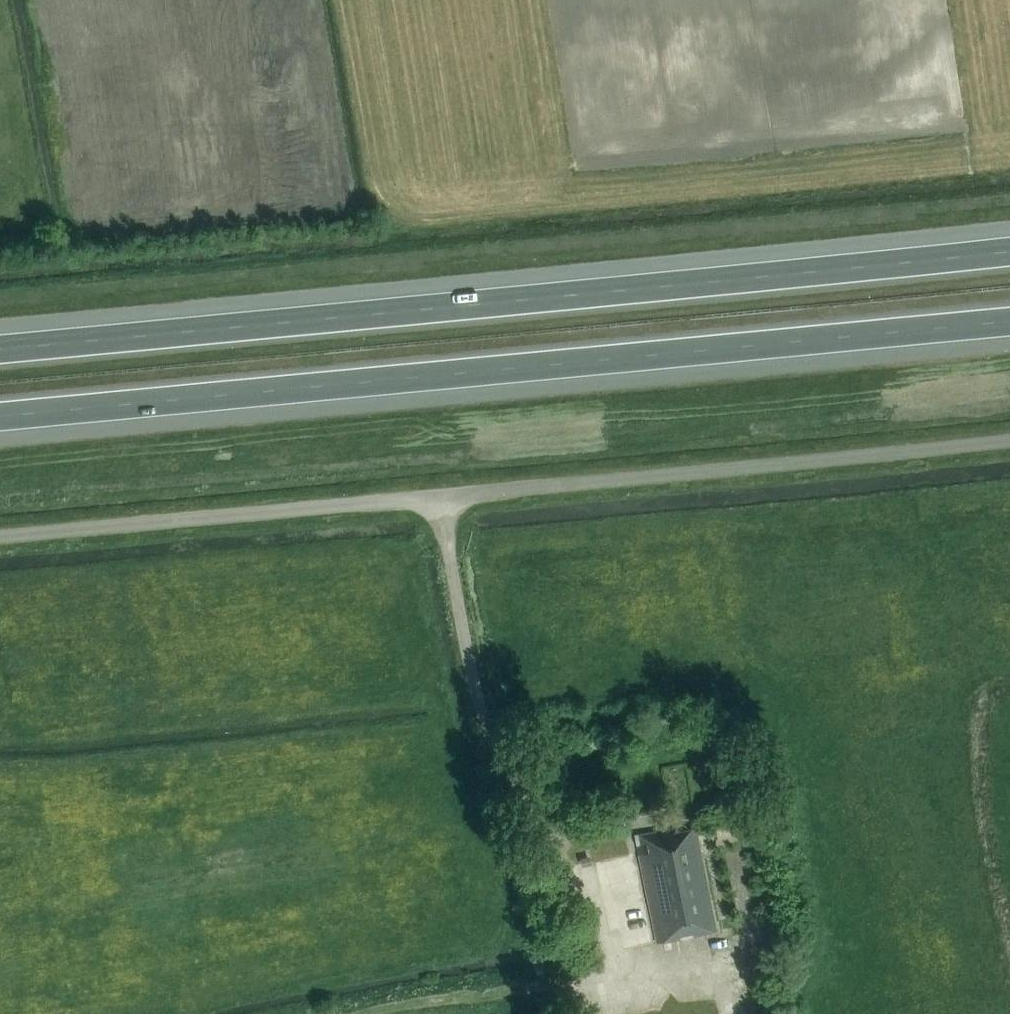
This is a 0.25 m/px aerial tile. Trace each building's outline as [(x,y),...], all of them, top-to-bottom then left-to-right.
[(674,831),(673,827),(635,835),(657,943),(680,938),(679,935),(693,932),(694,935),(717,930),(696,826),(674,831)]
